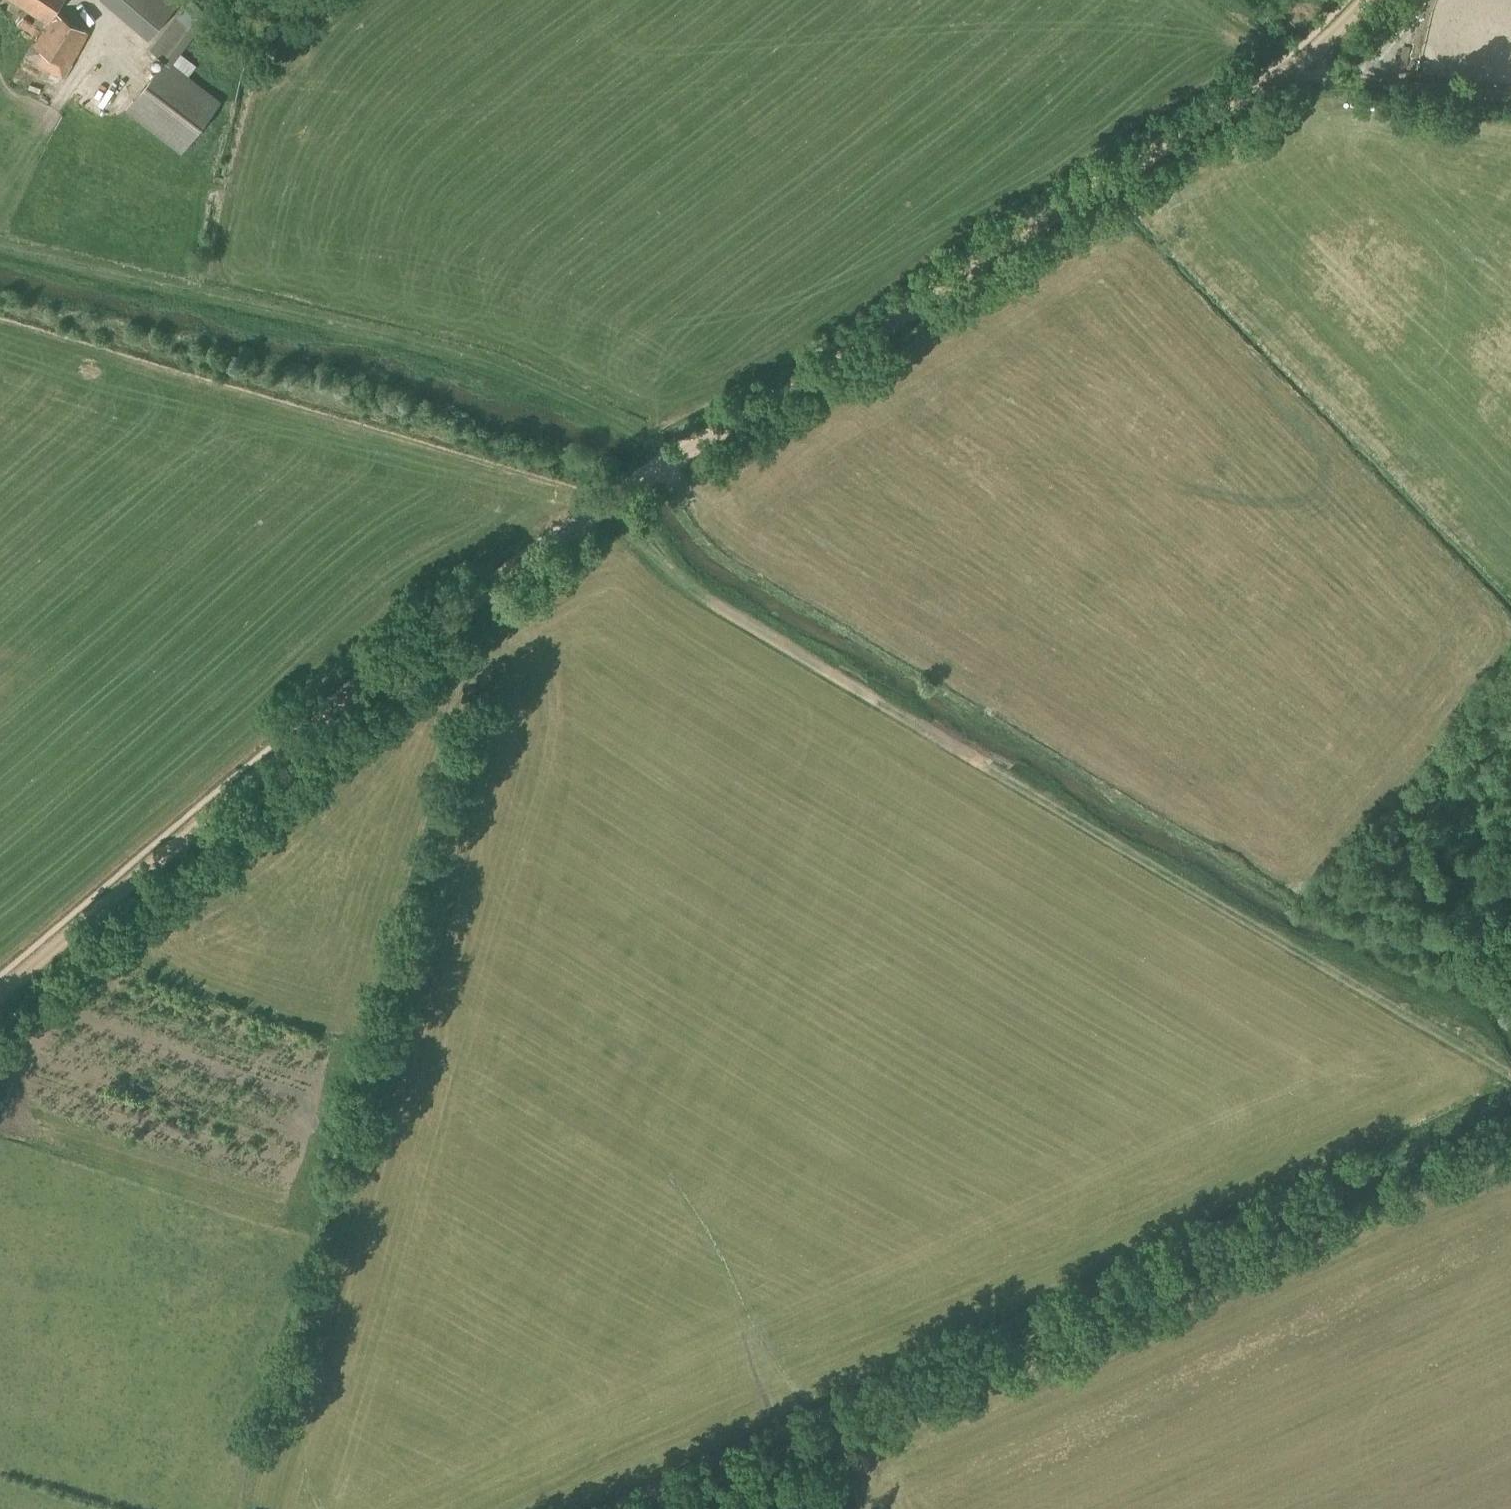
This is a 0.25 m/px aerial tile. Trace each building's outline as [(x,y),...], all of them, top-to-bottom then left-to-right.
[(55,12),(62,0),(10,0),(37,18),(33,24),(24,17),(17,29),(34,40),(24,56),(62,79),(89,33),(55,12)] [(148,38),(181,0),(102,0),(148,38)] [(125,111),(127,113),(181,155),(221,102),(189,77),(172,64),(179,54),(209,15),(189,0),(188,0),(150,50),(164,61),(125,111)] [(1436,0),(1416,0),(1431,9),(1436,0)]
